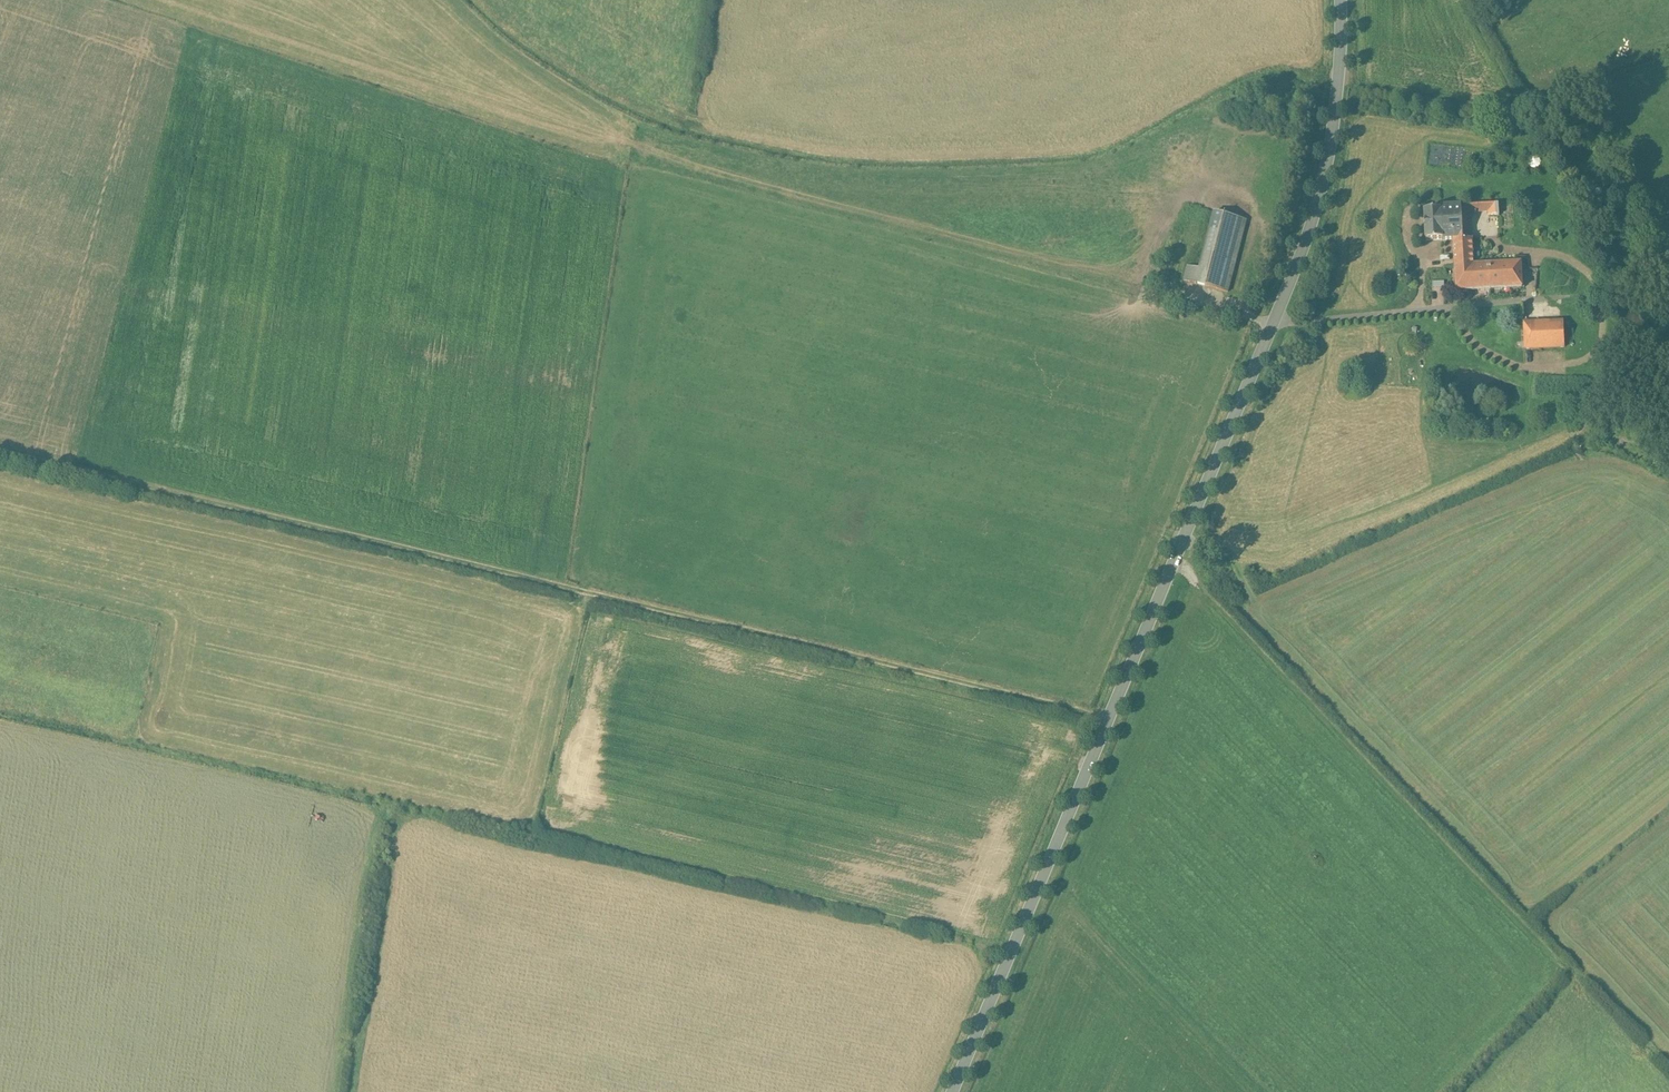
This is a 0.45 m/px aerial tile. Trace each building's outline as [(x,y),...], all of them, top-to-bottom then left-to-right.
[(1522,204),(1441,209),(1441,213),(1425,214),(1426,242),(1443,241),(1443,242),(1454,242),(1459,241),(1524,238),(1522,204)] [(1247,221),(1214,213),(1200,270),(1188,267),(1184,281),(1228,293),(1247,221)] [(1470,245),(1460,246),(1459,241),(1454,242),(1456,292),(1523,288),(1522,264),(1471,267),(1470,245)] [(1564,320),(1524,322),(1525,349),(1565,348),(1564,320)]
